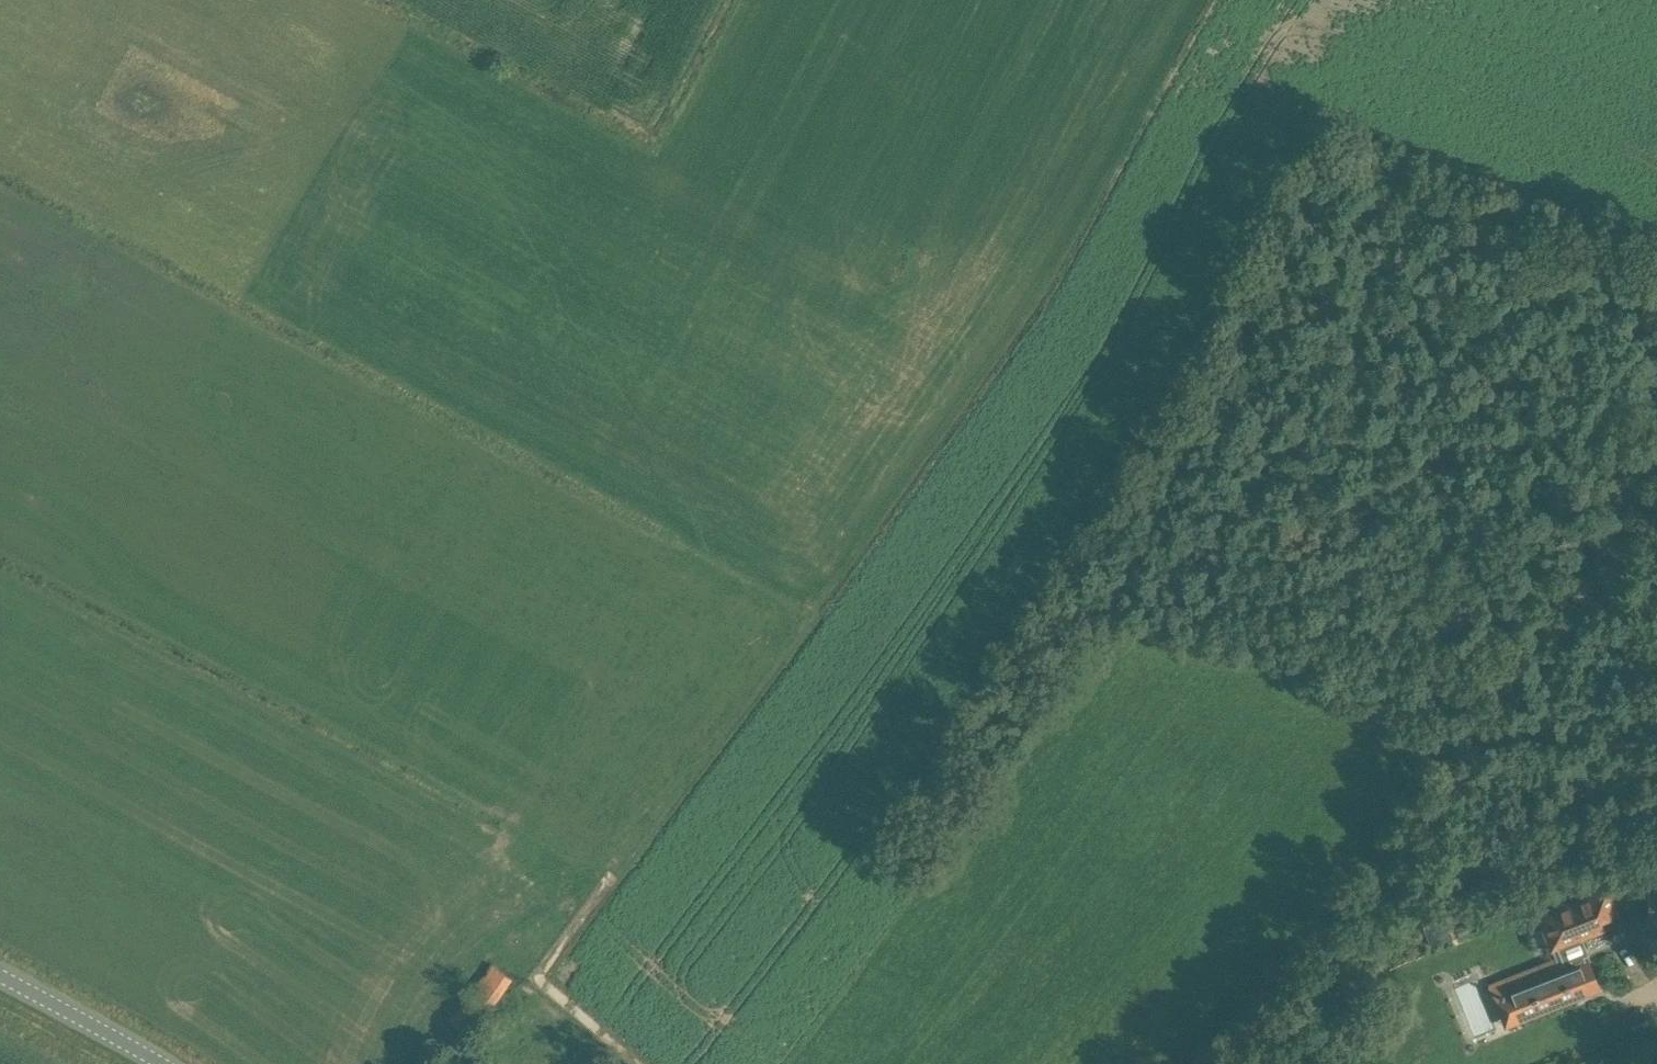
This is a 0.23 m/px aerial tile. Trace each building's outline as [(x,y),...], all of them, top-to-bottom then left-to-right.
[(1651,918),(1656,917),(1656,876),(1649,876),(1651,918)] [(1496,998),(1512,992),(1523,1018),(1600,988),(1589,960),(1586,961),(1578,938),(1622,921),(1614,901),(1609,886),(1539,913),(1553,948),(1558,946),(1562,956),(1490,984),(1496,998)] [(1446,919),(1425,926),(1432,944),(1452,936),(1446,919)] [(451,1020),(469,1034),(511,977),(493,964),(451,1020)]
